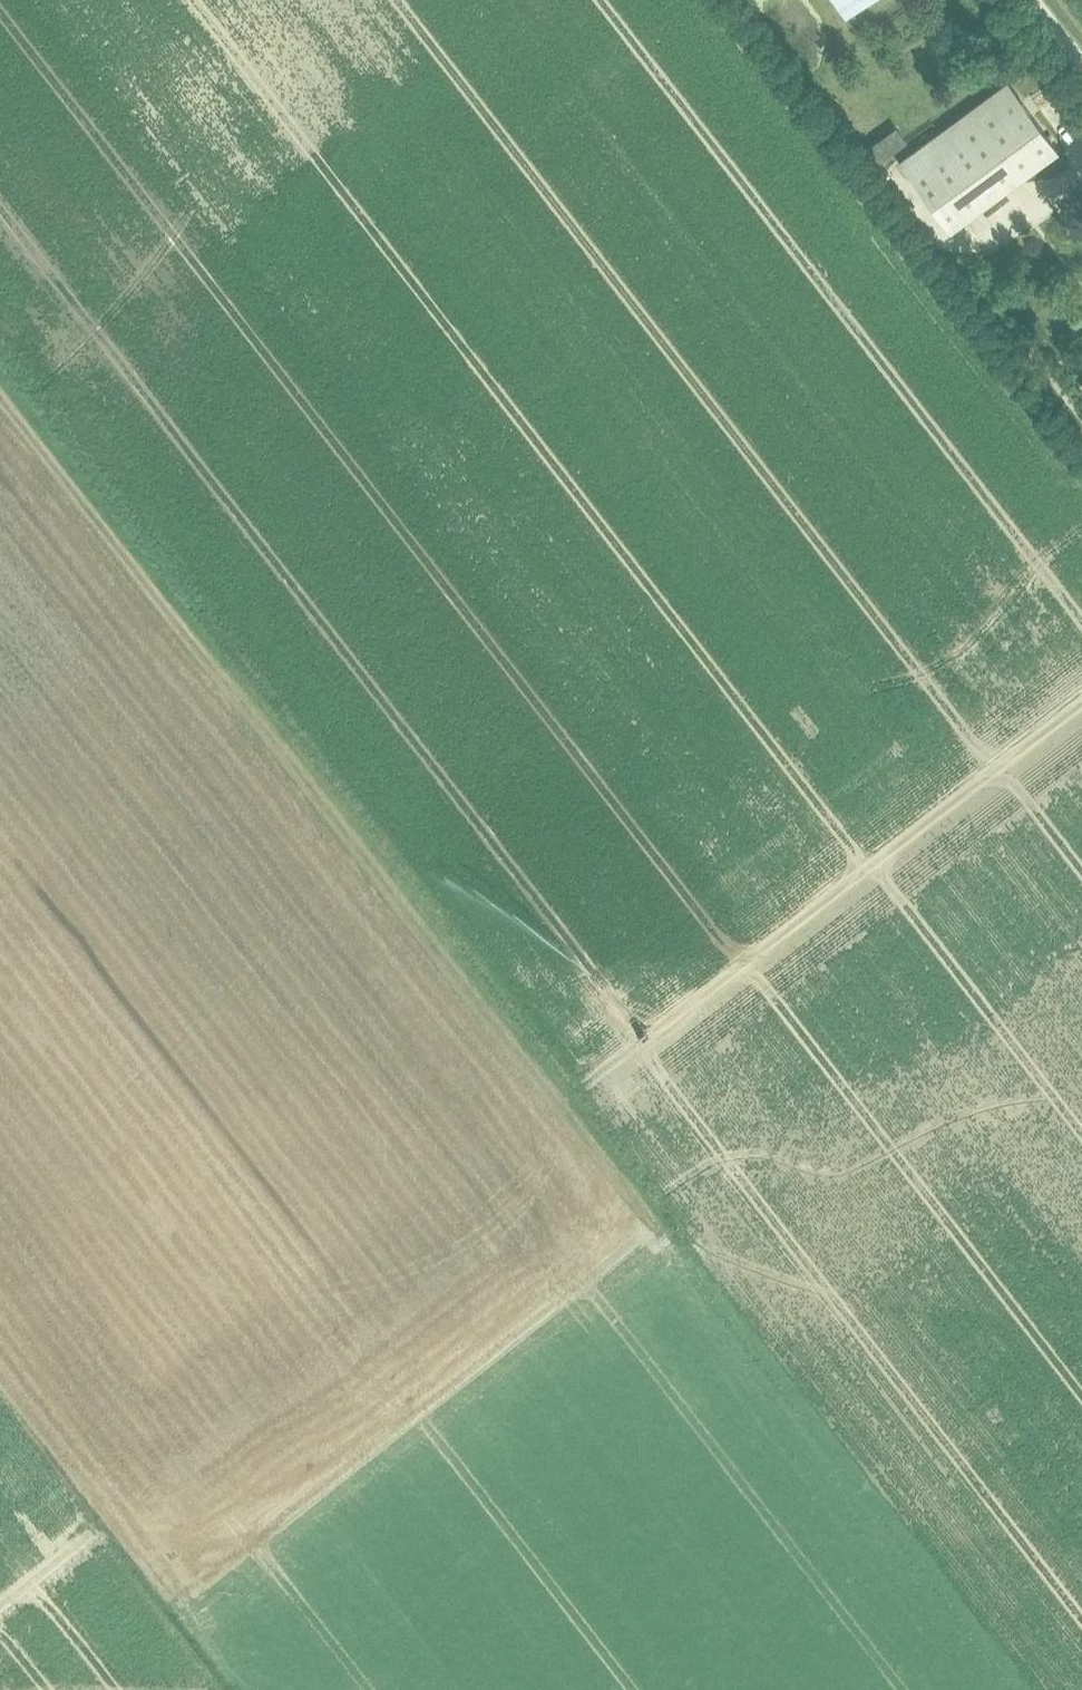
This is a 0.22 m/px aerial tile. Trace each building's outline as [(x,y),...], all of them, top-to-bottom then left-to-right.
[(847,17),(870,0),(834,0),(847,17)] [(899,164),(950,232),(1060,152),(1009,83),(899,164)] [(867,151),(876,163),(906,142),(897,129),(867,151)]
